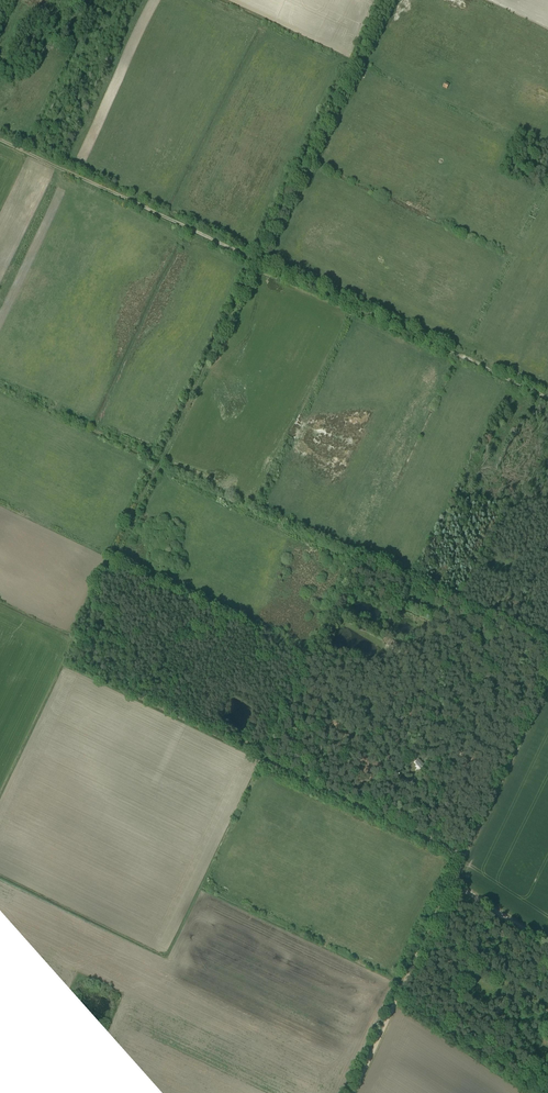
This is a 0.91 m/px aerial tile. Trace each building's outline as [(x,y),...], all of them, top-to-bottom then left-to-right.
[(421,617),(419,622),(427,626),(430,620),(421,617)] [(416,762),(415,762),(420,768),(424,765),(419,759),(417,756),(414,759),(415,761),(416,762)]
